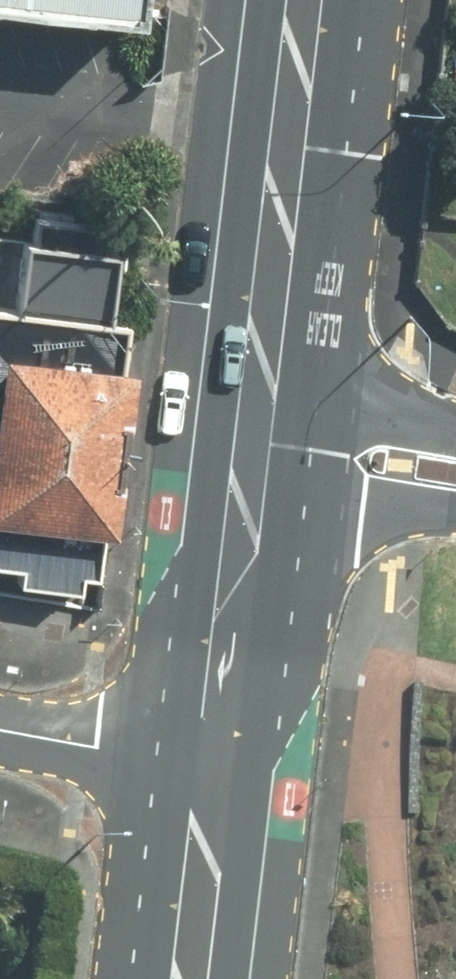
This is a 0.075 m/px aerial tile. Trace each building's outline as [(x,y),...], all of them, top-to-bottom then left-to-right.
[(129,18),(131,0),(0,0),(0,5),(129,18)] [(0,304),(0,563),(99,574),(125,317),(0,304)]
